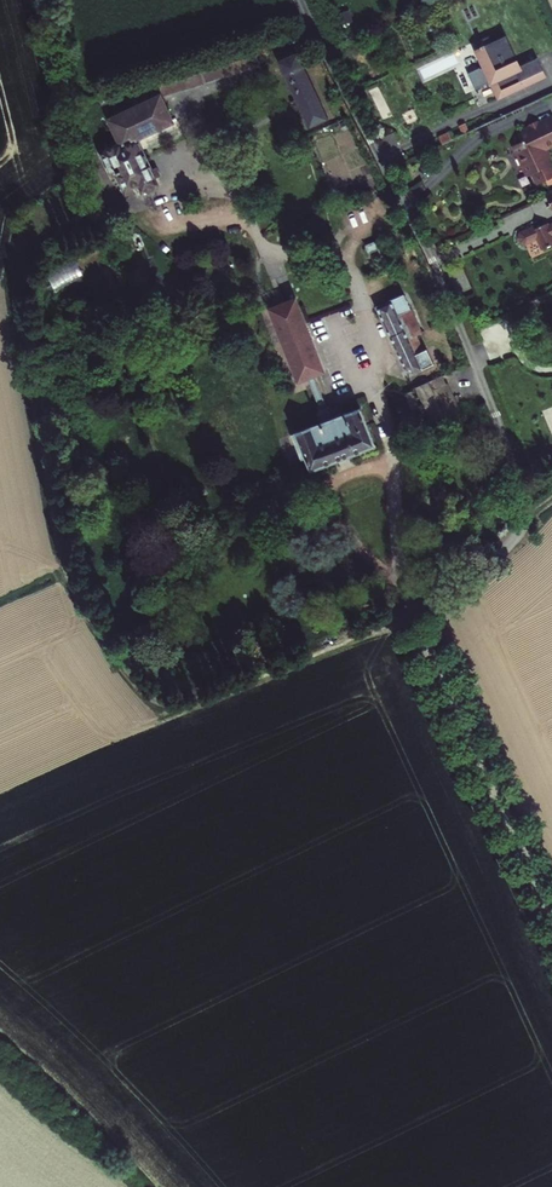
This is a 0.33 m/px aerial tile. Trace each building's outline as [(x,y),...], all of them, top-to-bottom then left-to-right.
[(476,46),(471,49),(479,65),(482,63),(489,78),(485,79),(493,96),(509,88),(505,79),(511,76),(516,85),(540,75),(532,57),(514,65),(500,35),(480,45),(479,43),(475,45),(476,46)] [(299,44),(292,47),(296,53),(303,50),(299,44)] [(295,56),(278,63),(296,97),(291,101),(297,111),(302,108),(311,127),(328,118),(295,56)] [(108,135),(117,163),(121,163),(123,170),(137,166),(134,158),(173,143),(164,117),(259,80),(255,70),(158,107),(160,112),(151,115),(147,108),(128,115),(132,126),(108,135)] [(511,76),(505,79),(509,88),(516,85),(511,76)] [(551,115),(551,111),(543,115),(543,114),(534,118),(534,119),(522,124),(524,128),(526,127),(536,122),(545,118),(551,115)] [(521,140),(533,169),(538,167),(541,167),(539,170),(543,178),(551,174),(551,154),(551,153),(551,152),(551,141),(551,140),(551,115),(545,118),(536,122),(526,127),(529,134),(527,135),(528,137),(521,140)] [(454,126),(458,132),(463,130),(459,124),(454,126)] [(432,137),(435,143),(446,138),(443,133),(432,137)] [(384,160),(398,155),(392,134),(378,138),(384,160)] [(521,140),(517,142),(530,170),(533,169),(521,140)] [(542,194),(548,208),(551,207),(551,189),(542,194)] [(551,221),(551,222),(544,225),(543,221),(536,224),(535,222),(515,230),(514,235),(515,239),(520,241),(533,235),(538,246),(551,240),(548,232),(551,231),(551,220),(551,221)] [(108,243),(45,270),(52,287),(116,260),(108,243)] [(400,369),(408,372),(437,359),(431,346),(424,348),(400,293),(371,306),(400,369)] [(291,295),(256,310),(287,381),(299,376),(313,411),(311,413),(314,423),(286,434),(297,462),(306,459),(310,469),(334,459),(338,464),(349,459),(346,453),(371,443),(355,406),(333,415),(329,407),(323,406),(308,372),(322,366),(291,295)] [(429,391),(438,387),(433,377),(413,386),(427,419),(439,414),(429,391)] [(429,391),(439,414),(447,411),(438,387),(429,391)]
